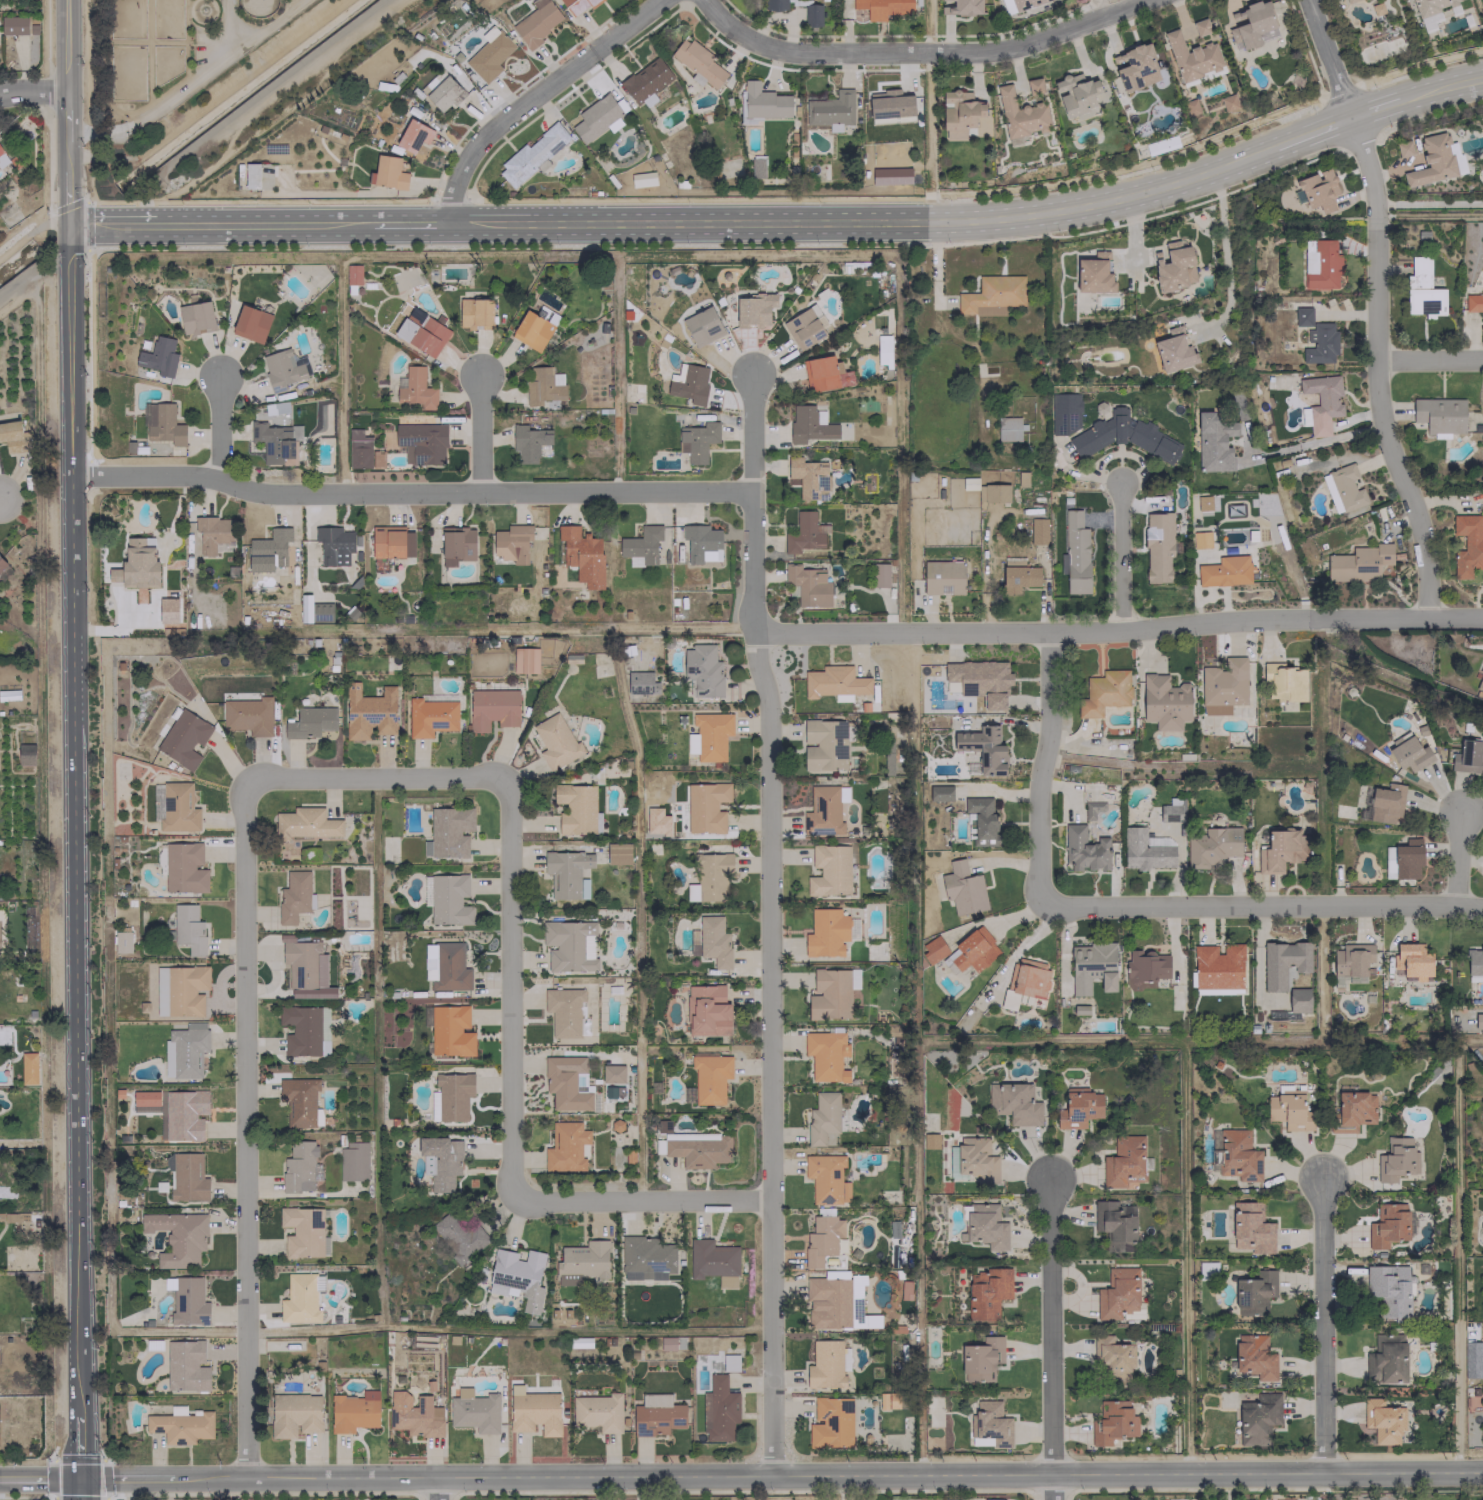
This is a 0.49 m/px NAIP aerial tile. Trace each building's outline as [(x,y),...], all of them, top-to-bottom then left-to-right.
[(548,0),(533,0),(530,2),(535,8),(510,26),(528,51),(542,41),(538,36),(562,19),(548,0)] [(571,16),(587,5),(589,8),(601,0),(559,0),(571,16)] [(765,10),(786,10),(787,4),(804,4),(804,25),(820,25),(820,5),(810,5),(810,0),(797,0),(765,0),(765,10)] [(912,0),(851,0),(852,8),(866,8),(867,20),(884,20),(884,14),(912,13),(912,0)] [(940,0),(952,0),(952,6),(940,6),(940,14),(980,14),(980,0),(940,0)] [(1014,12),(1050,0),(1010,0),(1014,12)] [(1267,0),(1229,10),(1233,24),(1226,26),(1231,44),(1239,41),(1242,50),(1262,44),(1261,41),(1277,36),(1267,0)] [(1432,14),(1434,22),(1441,19),(1437,7),(1448,4),(1451,14),(1461,11),(1458,0),(1410,0),(1416,19),(1432,14)] [(865,20),(866,9),(852,9),(851,20),(865,20)] [(1,35),(37,34),(37,24),(27,24),(27,16),(1,17),(1,35)] [(1196,37),(1210,32),(1205,17),(1191,22),(1196,37)] [(485,40),(463,63),(486,84),(501,68),(497,64),(514,46),(492,24),(481,36),(485,40)] [(1163,32),(1179,83),(1223,69),(1214,41),(1184,51),(1177,28),(1163,32)] [(715,90),(727,73),(710,61),(712,57),(683,36),(669,55),(693,73),(689,78),(700,86),(703,82),(715,90)] [(1115,69),(1123,92),(1160,79),(1148,42),(1110,55),(1113,64),(1123,60),(1125,65),(1115,69)] [(619,82),(637,108),(654,96),(651,93),(673,78),(657,55),(619,82)] [(419,89),(441,113),(464,93),(441,68),(419,89)] [(1064,117),(1095,108),(1091,94),(1100,92),(1096,77),(1082,81),(1080,73),(1052,80),(1056,94),(1058,94),(1064,117)] [(1028,94),(1042,93),(1041,77),(1026,79),(1028,94)] [(790,94),(772,94),(772,91),(757,91),(758,80),(744,80),(744,118),(790,118),(790,94)] [(1004,137),(1049,130),(1045,102),(1014,106),(1011,83),(997,85),(1004,137)] [(804,124),(828,124),(828,131),(840,131),(840,124),(852,124),(853,89),(835,89),(835,100),(805,100),(804,124)] [(899,94),(899,90),(868,91),(869,117),(913,116),(913,94),(899,94)] [(942,91),(942,139),(965,139),(965,130),(974,130),(974,117),(984,117),(984,102),(971,102),(971,91),(942,91)] [(607,128),(610,132),(622,124),(617,116),(621,113),(607,92),(575,113),(580,120),(570,126),(582,144),(607,128)] [(1237,108),(1234,94),(1219,97),(1223,112),(1237,108)] [(413,154),(420,141),(426,144),(434,130),(409,118),(395,145),(413,154)] [(571,139),(556,121),(526,146),(525,145),(495,169),(511,189),(539,166),(538,166),(571,139)] [(1404,186),(1464,174),(1457,141),(1448,142),(1446,131),(1419,137),(1425,167),(1402,172),(1404,186)] [(1144,144),(1147,155),(1178,147),(1175,135),(1144,144)] [(1398,157),(1412,155),(1410,141),(1395,144),(1398,157)] [(8,159),(0,149),(0,166),(8,159)] [(400,157),(376,154),(374,173),(369,172),(367,184),(405,189),(408,172),(398,171),(400,157)] [(763,178),(763,155),(751,155),(751,178),(763,178)] [(257,163),(244,163),(245,189),(258,189),(257,163)] [(910,168),(871,169),(871,184),(910,183),(910,168)] [(1296,180),(1306,209),(1318,205),(1321,214),(1334,209),(1330,196),(1338,193),(1329,168),(1296,180)] [(655,185),(654,171),(630,173),(631,187),(655,185)] [(1475,223),(1476,255),(1463,255),(1463,271),(1480,271),(1480,262),(1482,262),(1482,222),(1475,223)] [(1336,288),(1336,276),(1340,276),(1340,254),(1335,254),(1335,239),(1312,239),(1312,243),(1304,243),(1303,287),(1336,288)] [(1152,252),(1157,291),(1186,287),(1183,266),(1193,264),(1190,245),(1180,246),(1179,240),(1164,242),(1165,251),(1152,252)] [(1076,258),(1076,291),(1113,292),(1113,273),(1107,273),(1107,251),(1093,250),(1093,259),(1076,258)] [(1443,316),(1443,289),(1429,289),(1429,257),(1410,257),(1410,275),(1406,275),(1406,314),(1424,314),(1424,316),(1443,316)] [(360,265),(345,265),(345,284),(360,285),(360,265)] [(1023,275),(978,276),(978,292),(956,293),(957,315),(1004,314),(1004,305),(1023,305),(1023,275)] [(1480,287),(1480,294),(1464,294),(1464,313),(1482,313),(1482,287),(1480,287)] [(776,293),(760,293),(760,298),(736,298),(735,328),(746,328),(746,326),(768,326),(769,307),(776,307),(776,293)] [(492,328),(491,298),(458,299),(459,328),(481,327),(481,329),(492,328)] [(196,330),(213,328),(211,301),(178,305),(181,334),(196,333),(196,330)] [(262,343),(271,314),(240,304),(231,333),(262,343)] [(820,315),(813,304),(781,322),(798,351),(825,335),(815,318),(820,315)] [(723,335),(711,305),(681,318),(694,347),(723,335)] [(1311,307),(1294,307),(1294,326),(1311,325),(1311,307)] [(510,335),(538,353),(554,326),(526,309),(510,335)] [(392,335),(433,358),(449,330),(425,316),(420,325),(403,315),(392,335)] [(1335,323),(1311,323),(1311,330),(1305,330),(1305,345),(1301,345),(1301,362),(1334,363),(1335,323)] [(1198,362),(1194,351),(1189,352),(1181,324),(1166,328),(1168,337),(1153,341),(1161,372),(1198,362)] [(157,369),(156,375),(172,377),(176,353),(172,352),(174,338),(153,335),(150,353),(137,351),(134,365),(157,369)] [(877,366),(890,365),(889,335),(876,335),(877,366)] [(260,356),(271,393),(285,389),(283,384),(307,377),(302,362),(293,364),(288,347),(260,356)] [(802,360),(807,392),(853,384),(850,370),(842,371),(840,360),(834,361),(833,355),(802,360)] [(703,406),(708,367),(684,364),(681,382),(663,379),(661,394),(689,398),(688,404),(703,406)] [(405,387),(397,387),(396,402),(421,403),(421,409),(435,409),(436,388),(423,388),(424,366),(405,365),(405,387)] [(526,405),(541,405),(541,400),(563,399),(563,373),(551,373),(551,366),(531,366),(531,379),(525,379),(526,405)] [(1310,437),(1329,435),(1328,416),(1342,415),(1341,399),(1340,399),(1339,375),(1297,378),(1298,393),(1316,392),(1317,407),(1308,407),(1310,437)] [(1053,393),(1052,432),(1079,433),(1080,393),(1053,393)] [(1464,399),(1412,398),(1411,422),(1425,422),(1425,433),(1463,434),(1464,399)] [(173,402),(146,403),(147,440),(170,440),(170,446),(185,446),(184,424),(173,424),(173,402)] [(790,443),(804,443),(804,438),(838,438),(838,423),(824,423),(824,411),(814,410),(814,405),(791,404),(790,443)] [(1170,464),(1181,444),(1157,432),(1153,424),(1145,420),(1141,423),(1130,417),(1125,408),(1119,405),(1111,409),(1105,421),(1102,422),(1098,421),(1067,438),(1078,459),(1108,443),(1111,437),(1113,441),(1119,444),(1125,441),(1170,464)] [(1231,470),(1230,446),(1225,446),(1224,435),(1235,435),(1235,423),(1217,423),(1216,412),(1197,412),(1198,471),(1231,470)] [(997,441),(1022,440),(1022,424),(1019,424),(1019,417),(997,417),(997,441)] [(4,441),(6,453),(30,450),(28,437),(22,438),(19,419),(0,423),(0,441),(4,441)] [(263,464),(296,465),(296,439),(300,439),(301,426),(265,425),(265,421),(251,421),(251,442),(263,442),(263,464)] [(678,426),(678,452),(686,452),(687,464),(706,464),(705,442),(718,442),(718,421),(702,421),(702,426),(678,426)] [(445,424),(395,424),(395,446),(404,446),(404,464),(445,464),(445,424)] [(537,463),(537,444),(551,444),(550,429),(526,430),(526,424),(512,424),(513,451),(517,451),(517,463),(537,463)] [(371,468),(370,436),(362,436),(362,428),(347,428),(348,468),(371,468)] [(798,499),(826,499),(827,462),(801,461),(801,457),(787,456),(787,483),(799,484),(798,499)] [(1367,503),(1361,487),(1354,490),(1351,480),(1357,477),(1352,463),(1320,474),(1334,514),(1367,503)] [(1009,485),(978,484),(978,501),(1008,502),(1009,485)] [(1089,593),(1088,528),(1081,528),(1080,509),(1064,510),(1064,554),(1059,554),(1060,574),(1065,574),(1066,593),(1089,593)] [(815,510),(796,510),(795,533),(783,533),(783,553),(798,553),(798,548),(823,548),(823,533),(828,533),(828,524),(815,524),(815,510)] [(1170,582),(1169,553),(1179,553),(1179,542),(1172,542),(1172,512),(1144,513),(1145,583),(1170,582)] [(1480,537),(1480,514),(1451,515),(1452,535),(1462,534),(1463,551),(1452,551),(1453,578),(1470,578),(1470,568),(1482,567),(1482,537),(1480,537)] [(233,517),(194,517),(194,531),(199,531),(199,555),(215,556),(215,551),(232,551),(233,517)] [(1046,518),(1030,518),(1030,544),(1046,544),(1046,518)] [(531,524),(506,525),(506,530),(492,531),(492,554),(500,554),(500,562),(522,562),(522,555),(526,555),(526,541),(531,541),(531,524)] [(661,524),(640,525),(640,537),(618,538),(619,556),(628,556),(628,566),(652,565),(652,556),(655,556),(655,540),(661,540),(661,524)] [(602,589),(601,536),(579,536),(579,525),(557,525),(557,540),(562,540),(562,565),(575,565),(575,581),(584,581),(584,589),(602,589)] [(687,562),(720,562),(720,529),(707,529),(707,525),(681,525),(682,539),(686,539),(687,562)] [(248,539),(248,571),(273,571),(273,567),(281,567),(281,556),(285,556),(285,541),(290,541),(290,526),(269,527),(269,539),(248,539)] [(314,527),(314,541),(319,541),(320,566),(353,565),(352,531),(341,531),(340,526),(314,527)] [(413,557),(413,531),(404,531),(403,526),(371,526),(372,558),(413,557)] [(474,560),(473,527),(441,528),(442,566),(455,566),(455,560),(474,560)] [(1210,547),(1209,531),(1191,532),(1192,548),(1210,547)] [(158,587),(158,560),(153,560),(153,537),(124,537),(124,569),(107,569),(107,579),(120,579),(120,587),(158,587)] [(1326,581),(1378,580),(1378,565),(1391,564),(1391,542),(1375,542),(1375,546),(1351,547),(1352,554),(1326,554),(1326,581)] [(1196,565),(1197,586),(1249,584),(1248,555),(1217,556),(1217,564),(1196,565)] [(1039,586),(1039,566),(1023,567),(1023,560),(1002,560),(1002,593),(1019,593),(1019,586),(1039,586)] [(963,561),(923,561),(923,594),(963,594),(963,561)] [(888,563),(872,563),(872,587),(888,587),(888,563)] [(830,607),(830,581),(824,581),(824,568),(799,568),(799,564),(784,565),(784,582),(797,582),(797,607),(830,607)] [(331,603),(310,603),(310,594),(300,594),(301,622),(332,621),(331,603)] [(692,697),(721,696),(721,660),(714,660),(714,644),(691,644),(691,649),(683,649),(683,678),(692,678),(692,697)] [(538,648),(513,647),(512,672),(537,673),(538,648)] [(1246,704),(1245,656),(1222,656),(1222,667),(1200,667),(1201,715),(1229,714),(1229,705),(1246,704)] [(1007,661),(943,662),(943,681),(960,681),(960,695),(983,695),(983,710),(1005,709),(1005,685),(1011,685),(1011,672),(1007,672),(1007,661)] [(1473,688),(1482,692),(1482,662),(1473,688)] [(1304,668),(1283,669),(1283,664),(1268,664),(1269,701),(1305,700),(1304,668)] [(870,694),(870,677),(852,677),(852,665),(820,665),(820,670),(803,670),(803,698),(816,698),(816,694),(834,694),(834,701),(851,701),(851,694),(870,694)] [(1129,670),(1101,669),(1101,676),(1085,676),(1085,698),(1077,698),(1077,718),(1101,718),(1101,705),(1129,706),(1129,670)] [(658,693),(658,680),(652,680),(651,671),(626,672),(627,694),(658,693)] [(1142,674),(1142,721),(1154,721),(1154,730),(1180,730),(1180,720),(1190,720),(1189,684),(1167,684),(1167,674),(1142,674)] [(345,739),(369,739),(369,726),(376,726),(376,734),(395,734),(395,685),(380,685),(380,696),(358,696),(358,682),(345,682),(345,739)] [(518,726),(518,690),(469,689),(469,732),(487,732),(488,719),(496,719),(496,726),(518,726)] [(223,729),(249,729),(249,736),(271,736),(270,696),(258,696),(258,699),(222,700),(223,729)] [(457,730),(456,701),(420,701),(420,697),(408,697),(408,737),(431,737),(431,730),(457,730)] [(155,750),(191,771),(200,755),(189,749),(194,741),(201,746),(212,726),(180,707),(155,750)] [(335,707),(296,707),(296,721),(283,721),(284,737),(318,737),(318,730),(335,730),(335,707)] [(574,742),(557,712),(531,726),(544,749),(538,752),(548,771),(584,752),(578,740),(574,742)] [(732,735),(731,713),(691,714),(691,726),(696,726),(697,761),(724,761),(724,735),(732,735)] [(844,719),(803,720),(803,744),(803,770),(845,769),(844,719)] [(953,751),(979,750),(979,775),(1004,775),(1004,744),(998,744),(998,725),(981,725),(981,732),(953,732),(953,751)] [(1397,769),(1406,765),(1409,772),(1434,760),(1426,746),(1418,749),(1410,731),(1389,741),(1392,747),(1388,749),(1397,769)] [(687,733),(686,753),(696,753),(696,733),(687,733)] [(1450,771),(1480,772),(1480,767),(1482,767),(1482,740),(1459,739),(1459,753),(1451,752),(1450,771)] [(34,743),(17,744),(18,765),(34,765),(34,743)] [(191,782),(161,782),(160,831),(199,831),(199,808),(191,808),(191,782)] [(724,832),(724,810),(716,810),(716,801),(729,801),(729,783),(687,783),(687,833),(724,832)] [(1368,820),(1393,824),(1394,815),(1400,816),(1404,789),(1373,784),(1368,820)] [(594,785),(552,785),(552,802),(565,802),(565,811),(558,811),(558,833),(600,834),(600,812),(594,812),(594,785)] [(809,811),(803,811),(802,834),(843,834),(843,822),(839,822),(839,801),(847,802),(847,786),(809,785),(809,811)] [(928,801),(952,801),(952,785),(929,785),(928,801)] [(996,845),(996,813),(991,813),(991,797),(964,797),(964,812),(974,812),(974,845),(996,845)] [(1181,821),(1181,798),(1168,798),(1168,804),(1159,804),(1159,822),(1181,821)] [(1084,820),(1097,819),(1096,811),(1104,810),(1104,801),(1083,801),(1084,820)] [(341,837),(341,818),(323,818),(323,807),(292,807),(292,812),(275,812),(275,837),(341,837)] [(472,832),(472,807),(430,807),(430,840),(422,840),(422,856),(467,857),(467,832),(472,832)] [(1108,837),(1095,837),(1095,843),(1084,843),(1084,823),(1064,823),(1064,868),(1108,868),(1108,837)] [(1174,867),(1174,837),(1145,837),(1145,826),(1124,826),(1124,867),(1136,867),(1136,868),(1174,867)] [(1240,827),(1204,827),(1204,835),(1187,835),(1187,868),(1208,868),(1208,867),(1223,867),(1223,856),(1240,856),(1240,827)] [(1308,835),(1297,835),(1297,829),(1267,830),(1267,848),(1256,848),(1257,874),(1282,873),(1282,861),(1308,860),(1308,835)] [(1384,845),(1384,878),(1417,878),(1417,866),(1421,866),(1421,838),(1404,838),(1404,846),(1384,845)] [(164,842),(164,892),(207,892),(207,867),(202,867),(202,843),(164,842)] [(629,865),(629,843),(606,842),(606,864),(629,865)] [(849,894),(848,845),(811,845),(811,867),(819,867),(819,876),(805,876),(806,894),(849,894)] [(550,899),(579,898),(578,868),(593,867),(593,851),(543,852),(544,874),(550,874),(550,899)] [(731,853),(695,853),(696,884),(686,884),(686,901),(725,900),(725,876),(732,876),(731,853)] [(986,910),(980,875),(967,877),(964,858),(948,860),(950,873),(934,876),(938,899),(952,897),(954,915),(986,910)] [(279,925),(295,924),(295,912),(309,912),(308,870),(285,870),(285,887),(278,887),(279,925)] [(430,924),(473,924),(473,905),(460,905),(460,896),(467,896),(467,875),(430,875),(430,924)] [(173,943),(188,943),(188,956),(204,956),(204,920),(196,920),(196,904),(173,903),(173,943)] [(839,908),(810,908),(810,933),(804,933),(804,955),(842,956),(842,941),(847,941),(847,915),(839,915),(839,908)] [(713,969),(729,969),(729,932),(721,932),(722,917),(699,916),(699,956),(713,957),(713,969)] [(857,939),(857,918),(848,918),(848,939),(857,939)] [(597,971),(597,958),(594,958),(594,922),(542,921),(541,946),(548,946),(547,970),(597,971)] [(953,945),(956,950),(948,956),(959,970),(967,963),(974,972),(1000,952),(979,925),(953,945)] [(130,953),(130,931),(114,931),(114,952),(130,953)] [(335,997),(335,987),(318,987),(318,941),(293,941),(293,934),(281,935),(281,964),(289,964),(289,998),(335,997)] [(948,952),(937,934),(918,946),(929,964),(948,952)] [(435,942),(436,980),(430,980),(430,990),(470,989),(470,967),(463,967),(462,941),(435,942)] [(1284,991),(1284,966),(1293,966),(1293,972),(1309,972),(1310,943),(1263,942),(1263,991),(1284,991)] [(1071,996),(1089,995),(1089,978),(1099,977),(1100,991),(1115,991),(1114,943),(1070,944),(1071,996)] [(1373,961),(1372,943),(1341,944),(1341,949),(1332,949),(1332,987),(1343,986),(1343,982),(1366,982),(1365,961),(1373,961)] [(1431,953),(1422,953),(1422,944),(1393,943),(1393,968),(1402,968),(1402,981),(1423,981),(1423,975),(1430,975),(1431,953)] [(434,962),(434,944),(425,944),(425,959),(433,959),(433,962),(434,962)] [(1242,944),(1222,944),(1222,954),(1215,954),(1215,945),(1194,945),(1194,988),(1242,988),(1242,944)] [(1466,981),(1482,980),(1482,946),(1478,946),(1478,949),(1466,949),(1466,981)] [(1168,951),(1125,952),(1126,989),(1154,988),(1154,978),(1168,978),(1168,951)] [(1050,964),(1014,957),(1007,991),(1043,998),(1050,964)] [(723,985),(686,986),(687,1036),(730,1035),(729,1003),(724,1003),(723,985)] [(1309,988),(1288,988),(1288,1012),(1308,1013),(1309,988)] [(583,989),(543,989),(543,1012),(550,1012),(550,1036),(595,1036),(594,1018),(583,1018),(583,989)] [(1017,1002),(1023,1003),(1024,995),(1013,994),(1012,999),(1001,998),(999,1008),(1016,1010),(1017,1002)] [(430,1055),(474,1055),(473,1030),(468,1030),(468,1005),(430,1006),(430,1055)] [(284,1056),(328,1055),(327,1006),(277,1007),(278,1025),(291,1025),(292,1033),(283,1034),(284,1056)] [(1474,1013),(1474,1029),(1482,1029),(1482,1013),(1474,1013)] [(200,1051),(207,1051),(207,1022),(184,1022),(185,1029),(167,1029),(167,1038),(163,1038),(164,1077),(201,1077),(200,1051)] [(811,1082),(847,1082),(848,1069),(840,1069),(840,1056),(848,1056),(848,1042),(844,1042),(844,1032),(803,1032),(803,1055),(811,1055),(811,1082)] [(36,1084),(37,1052),(21,1052),(20,1084),(36,1084)] [(724,1104),(723,1078),(731,1078),(730,1055),(690,1056),(690,1068),(694,1068),(694,1104),(724,1104)] [(591,1110),(591,1085),(585,1085),(585,1056),(545,1056),(545,1092),(551,1092),(551,1110),(591,1110)] [(601,1082),(623,1083),(624,1065),(601,1065),(601,1082)] [(467,1121),(466,1096),(473,1096),(472,1073),(436,1074),(437,1121),(467,1121)] [(314,1127),(315,1091),(318,1091),(318,1079),(278,1078),(278,1101),(286,1101),(286,1126),(314,1127)] [(1009,1114),(1009,1126),(1040,1126),(1040,1101),(1031,1101),(1031,1083),(987,1083),(987,1114),(1009,1114)] [(1266,1096),(1266,1120),(1283,1121),(1283,1130),(1312,1130),(1312,1110),(1303,1110),(1303,1089),(1290,1089),(1290,1085),(1277,1085),(1277,1096),(1266,1096)] [(1085,1128),(1084,1118),(1101,1117),(1101,1093),(1089,1093),(1089,1087),(1064,1088),(1064,1109),(1056,1109),(1056,1128),(1085,1128)] [(207,1090),(165,1091),(165,1141),(202,1140),(202,1115),(207,1115),(207,1090)] [(132,1105),(159,1105),(158,1091),(132,1092),(132,1105)] [(838,1133),(838,1092),(814,1091),(814,1109),(808,1109),(807,1146),(824,1146),(824,1133),(838,1133)] [(1356,1132),(1356,1122),(1374,1122),(1374,1094),(1368,1094),(1368,1092),(1335,1092),(1335,1133),(1356,1132)] [(544,1147),(544,1170),(584,1170),(584,1157),(580,1157),(580,1144),(589,1144),(589,1129),(581,1130),(581,1121),(551,1122),(551,1147),(544,1147)] [(1260,1149),(1249,1149),(1249,1129),(1219,1129),(1219,1175),(1236,1175),(1236,1181),(1260,1181),(1260,1149)] [(730,1162),(729,1132),(663,1133),(663,1156),(681,1156),(682,1168),(712,1168),(712,1162),(730,1162)] [(923,1133),(922,1148),(937,1148),(937,1134),(923,1133)] [(1102,1187),(1125,1187),(1125,1181),(1143,1181),(1142,1136),(1113,1136),(1113,1156),(1102,1156),(1102,1187)] [(1376,1155),(1377,1183),(1396,1182),(1396,1174),(1413,1174),(1411,1136),(1386,1137),(1386,1154),(1376,1155)] [(997,1183),(997,1169),(989,1169),(989,1137),(957,1137),(957,1174),(976,1174),(976,1183),(997,1183)] [(460,1138),(418,1138),(417,1155),(431,1155),(431,1191),(453,1191),(453,1175),(460,1175),(460,1138)] [(283,1192),(312,1192),(311,1156),(315,1156),(315,1141),(289,1141),(289,1157),(282,1157),(283,1192)] [(366,1141),(345,1142),(345,1148),(338,1148),(339,1181),(367,1180),(366,1141)] [(201,1152),(170,1153),(171,1200),(208,1200),(208,1177),(201,1177),(201,1152)] [(811,1178),(811,1203),(849,1203),(849,1181),(840,1181),(840,1167),(844,1167),(844,1155),(803,1156),(804,1178),(811,1178)] [(1093,1231),(1105,1231),(1105,1250),(1134,1250),(1134,1205),(1116,1205),(1116,1200),(1094,1200),(1093,1231)] [(1273,1222),(1260,1222),(1260,1202),(1232,1202),(1232,1248),(1249,1248),(1249,1253),(1273,1253),(1273,1222)] [(1006,1249),(1006,1222),(997,1222),(997,1203),(969,1204),(969,1211),(965,1211),(965,1232),(958,1232),(958,1241),(986,1240),(986,1250),(1006,1249)] [(1407,1239),(1407,1204),(1375,1204),(1375,1222),(1367,1222),(1367,1249),(1386,1249),(1387,1239),(1407,1239)] [(323,1208),(278,1208),(278,1227),(291,1227),(291,1235),(284,1235),(284,1256),(328,1256),(328,1236),(323,1236),(323,1208)] [(459,1264),(489,1240),(473,1220),(465,1226),(452,1209),(429,1226),(459,1264)] [(139,1213),(139,1231),(167,1231),(167,1252),(156,1252),(156,1268),(198,1268),(198,1251),(205,1251),(205,1214),(139,1213)] [(842,1238),(842,1216),(812,1216),(812,1233),(805,1233),(805,1268),(821,1268),(821,1255),(836,1255),(836,1237),(842,1238)] [(898,1238),(898,1220),(888,1221),(889,1238),(898,1238)] [(675,1273),(674,1244),(657,1244),(657,1236),(621,1237),(621,1280),(665,1279),(665,1273),(675,1273)] [(690,1238),(689,1279),(701,1279),(701,1275),(717,1275),(717,1287),(736,1288),(737,1246),(712,1246),(712,1239),(690,1238)] [(607,1277),(607,1240),(584,1240),(584,1247),(560,1247),(560,1261),(555,1261),(555,1285),(580,1285),(580,1278),(607,1277)] [(487,1292),(521,1297),(519,1312),(538,1315),(542,1287),(538,1286),(543,1252),(525,1249),(524,1261),(515,1259),(516,1252),(493,1248),(487,1292)] [(1407,1265),(1365,1266),(1366,1296),(1380,1296),(1380,1317),(1393,1317),(1393,1321),(1408,1321),(1407,1265)] [(1107,1267),(1107,1288),(1096,1288),(1096,1320),(1119,1319),(1119,1310),(1137,1310),(1137,1267),(1107,1267)] [(1011,1299),(1010,1269),(967,1269),(968,1319),(997,1319),(997,1299),(1011,1299)] [(1274,1269),(1255,1269),(1255,1279),(1235,1279),(1236,1314),(1260,1314),(1260,1295),(1267,1295),(1267,1283),(1274,1283),(1274,1269)] [(315,1273),(286,1273),(286,1299),(279,1299),(279,1321),(319,1321),(319,1309),(315,1309),(315,1273)] [(202,1276),(172,1277),(173,1324),(208,1324),(208,1301),(202,1301),(202,1276)] [(806,1277),(806,1328),(865,1327),(865,1315),(861,1315),(861,1284),(864,1284),(864,1277),(806,1277)] [(1405,1381),(1404,1333),(1373,1334),(1374,1352),(1365,1352),(1365,1382),(1405,1381)] [(1002,1335),(982,1336),(982,1344),(960,1345),(961,1381),(993,1380),(993,1364),(1003,1364),(1002,1335)] [(1092,1361),(1107,1362),(1107,1380),(1128,1381),(1129,1344),(1111,1343),(1111,1335),(1093,1335),(1092,1361)] [(1234,1371),(1256,1371),(1256,1380),(1275,1381),(1275,1352),(1266,1352),(1266,1335),(1235,1335),(1234,1371)] [(659,1349),(674,1350),(674,1337),(660,1337),(659,1349)] [(208,1390),(209,1365),(203,1365),(203,1341),(167,1340),(167,1390),(208,1390)] [(843,1388),(843,1370),(848,1370),(848,1348),(841,1348),(841,1340),(812,1340),(812,1365),(806,1365),(806,1388),(843,1388)] [(738,1371),(738,1354),(722,1354),(722,1371),(738,1371)] [(725,1373),(709,1373),(709,1385),(703,1385),(703,1441),(731,1441),(731,1424),(738,1424),(738,1392),(726,1392),(725,1373)] [(449,1397),(449,1426),(475,1426),(475,1433),(498,1433),(498,1395),(471,1395),(471,1387),(456,1387),(457,1396),(449,1397)] [(388,1431),(442,1432),(443,1419),(430,1419),(431,1395),(416,1395),(416,1406),(408,1406),(408,1390),(389,1389),(388,1431)] [(378,1427),(377,1390),(361,1390),(361,1396),(330,1396),(330,1433),(353,1433),(353,1427),(378,1427)] [(620,1433),(620,1392),(607,1392),(607,1396),(572,1396),(572,1426),(597,1426),(597,1433),(620,1433)] [(1280,1392),(1256,1392),(1256,1400),(1238,1400),(1238,1445),(1269,1445),(1269,1433),(1265,1433),(1265,1424),(1280,1424),(1280,1392)] [(559,1436),(559,1393),(509,1393),(509,1431),(532,1431),(532,1423),(540,1423),(540,1436),(559,1436)] [(270,1438),(295,1438),(295,1431),(320,1431),(320,1395),(271,1394),(270,1438)] [(684,1428),(684,1404),(669,1404),(669,1394),(640,1394),(640,1405),(633,1405),(633,1435),(667,1435),(667,1428),(684,1428)] [(808,1446),(851,1446),(851,1397),(813,1397),(813,1421),(808,1421),(808,1446)] [(1373,1444),(1399,1444),(1399,1407),(1382,1407),(1382,1397),(1363,1397),(1363,1427),(1373,1427),(1373,1444)] [(1000,1400),(974,1400),(975,1420),(966,1421),(967,1438),(991,1438),(991,1447),(1011,1447),(1010,1417),(1000,1417),(1000,1400)] [(1090,1446),(1110,1446),(1110,1436),(1130,1436),(1130,1401),(1099,1401),(1099,1422),(1091,1422),(1090,1446)] [(145,1415),(145,1432),(163,1432),(163,1444),(194,1443),(194,1438),(212,1438),(212,1411),(199,1411),(200,1414),(185,1415),(185,1405),(171,1406),(171,1414),(145,1415)]
